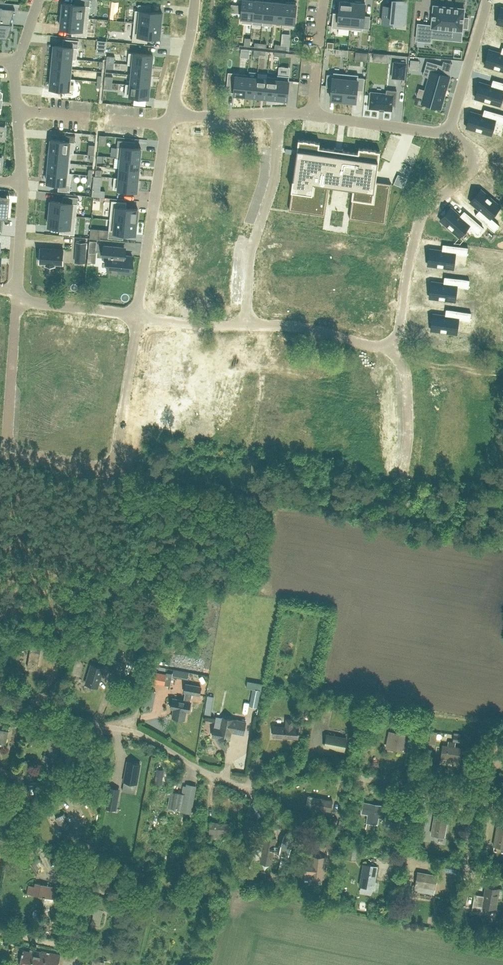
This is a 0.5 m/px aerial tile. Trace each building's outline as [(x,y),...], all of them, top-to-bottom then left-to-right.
[(61,12),(62,12),(62,15),(89,17),(90,0),(75,0),(75,4),(63,2),(62,6),(61,6),(61,12)] [(241,22),(252,23),(254,0),(243,0),(241,22)] [(252,23),(253,23),(253,21),(262,22),(262,24),(265,0),(261,0),(254,0),(252,23)] [(265,0),(262,24),(272,25),(275,1),(265,0)] [(333,12),(331,27),(350,29),(353,2),(340,0),(339,12),(333,12)] [(382,23),(391,23),(391,20),(405,21),(407,0),(393,0),(392,6),(384,5),(382,23)] [(275,1),(272,25),(273,25),(273,20),(282,21),(282,26),(283,26),(285,2),(275,1)] [(285,2),(283,26),(294,27),(296,3),(291,3),(291,2),(286,1),(286,2),(285,2)] [(353,2),(350,29),(362,30),(363,27),(369,28),(370,15),(364,15),(365,3),(361,2),(361,1),(355,1),(355,2),(353,2)] [(135,9),(134,22),(161,24),(162,12),(150,11),(151,5),(138,4),(138,10),(135,9)] [(418,23),(416,39),(431,41),(431,37),(432,27),(451,29),(450,38),(461,40),(462,30),(462,29),(462,26),(467,27),(468,17),(463,17),(464,9),(464,8),(463,8),(453,7),(445,6),(435,5),(434,5),(433,6),(434,6),(432,25),(428,24),(418,23)] [(6,37),(11,25),(12,26),(12,24),(10,24),(1,23),(2,8),(0,8),(0,37),(6,37)] [(62,15),(60,27),(72,28),(72,35),(87,36),(89,17),(62,15)] [(134,22),(132,40),(147,42),(148,36),(160,37),(160,33),(161,33),(162,27),(161,27),(161,24),(134,22)] [(53,50),(52,55),(53,55),(53,57),(72,58),(77,59),(78,47),(54,45),(54,50),(53,50)] [(484,64),(502,70),(502,53),(501,52),(489,49),(484,64)] [(129,52),(128,64),(133,64),(152,66),(152,65),(153,65),(153,59),(152,59),(153,54),(129,52)] [(53,57),(52,66),(71,68),(72,58),(53,57)] [(411,59),(410,67),(418,68),(419,60),(411,59)] [(423,97),(421,102),(440,108),(450,75),(449,75),(441,73),(443,65),(442,65),(427,60),(425,69),(430,70),(429,76),(425,89),(423,97)] [(393,61),(392,77),(404,79),(406,62),(393,61)] [(133,64),(132,74),(151,76),(152,66),(133,64)] [(52,66),(51,76),(70,78),(71,68),(52,66)] [(327,74),(326,86),(332,87),(331,99),(335,99),(334,100),(341,101),(341,100),(343,100),(346,73),(333,72),(333,74),(327,74)] [(236,73),(234,94),(245,95),(247,74),(236,73)] [(346,73),(343,100),(355,101),(357,89),(363,90),(364,77),(358,77),(358,74),(346,73)] [(132,74),(131,84),(150,85),(151,76),(132,74)] [(247,74),(245,95),(255,96),(257,77),(247,76),(248,74),(247,74)] [(267,76),(265,97),(276,98),(278,74),(277,74),(277,77),(267,76)] [(278,74),(276,98),(276,99),(282,99),(282,98),(287,99),(289,75),(278,74)] [(51,76),(50,87),(74,90),(75,78),(70,78),(51,76)] [(257,77),(255,96),(265,97),(267,76),(267,78),(257,77)] [(475,97),(500,104),(502,92),(502,81),(493,79),(496,80),(494,86),(491,85),(479,81),(475,97)] [(126,83),(125,95),(148,97),(150,85),(131,84),(126,83)] [(371,92),(369,107),(379,108),(379,109),(384,110),(384,109),(392,110),(392,105),(395,105),(397,90),(387,89),(386,93),(371,92)] [(466,127),(491,134),(495,120),(502,122),(502,114),(484,108),(484,109),(487,110),(485,115),(482,114),(471,111),(466,127)] [(51,139),(50,151),(71,153),(74,153),(75,141),(75,135),(63,134),(62,140),(51,139)] [(117,145),(116,157),(121,157),(140,159),(141,148),(135,147),(135,141),(118,139),(117,145)] [(292,190),(289,209),(325,214),(329,185),(353,188),(352,198),(349,218),(385,223),(391,182),(376,180),(380,150),(375,150),(375,149),(371,148),(371,149),(368,149),(368,148),(363,147),(363,148),(359,147),(358,152),(343,150),(343,148),(342,148),(342,150),(335,149),(335,147),(334,147),(334,149),(319,147),(320,142),(315,141),(315,140),(310,140),(308,140),(308,139),(303,139),(298,139),(291,190),(292,190)] [(50,151),(49,160),(70,162),(71,153),(50,151)] [(121,157),(120,167),(139,169),(140,159),(121,157)] [(49,160),(48,170),(69,172),(70,162),(49,160)] [(120,167),(119,177),(138,179),(139,169),(120,167)] [(47,171),(46,176),(47,177),(47,182),(71,184),(72,172),(69,172),(48,170),(48,171),(47,171)] [(393,184),(402,188),(407,178),(397,174),(393,184)] [(114,176),(113,188),(137,190),(137,185),(138,185),(139,180),(138,180),(138,179),(119,177),(114,176)] [(481,189),(470,201),(479,209),(482,211),(478,215),(476,213),(475,214),(494,230),(499,224),(489,215),(498,204),(481,189)] [(49,204),(49,210),(50,210),(49,213),(76,215),(78,197),(63,195),(63,201),(51,200),(50,204),(49,204)] [(1,229),(2,216),(7,217),(8,206),(9,201),(6,201),(7,196),(0,196),(0,229),(1,229)] [(112,200),(110,218),(137,221),(138,209),(126,207),(127,201),(112,200)] [(450,207),(440,219),(459,236),(469,225),(478,232),(483,226),(464,210),(466,212),(462,217),(460,215),(450,207)] [(49,213),(48,225),(60,226),(59,232),(75,234),(76,215),(49,213)] [(110,218),(108,237),(123,239),(124,232),(136,233),(136,230),(137,230),(138,224),(137,223),(137,221),(110,218)] [(91,227),(90,238),(97,238),(98,228),(91,227)] [(76,241),(75,255),(85,256),(86,242),(76,241)] [(430,248),(428,264),(453,267),(455,253),(467,254),(468,246),(443,243),(443,244),(446,244),(445,250),(442,250),(430,248)] [(104,245),(103,258),(109,258),(108,271),(112,271),(112,272),(117,273),(118,272),(131,273),(132,255),(124,254),(125,247),(121,247),(104,245)] [(38,254),(38,260),(40,260),(39,262),(46,263),(46,265),(55,265),(55,263),(62,264),(63,249),(40,247),(40,254),(38,254)] [(324,305),(331,260),(321,259),(314,305),(315,303),(324,305)] [(334,308),(341,261),(331,260),(324,305),(334,306),(334,308)] [(431,280),(429,296),(455,300),(457,285),(468,287),(469,279),(444,276),(447,277),(447,282),(444,282),(431,280)] [(433,313),(431,329),(456,332),(458,318),(470,319),(471,311),(446,308),(446,309),(449,309),(448,315),(445,314),(433,313)] [(162,385),(157,397),(183,408),(190,389),(177,384),(175,390),(162,385)] [(29,647),(26,667),(36,668),(39,651),(34,651),(34,648),(29,647)] [(111,659),(108,670),(120,673),(123,662),(111,659)] [(92,664),(86,683),(98,686),(104,667),(92,664)] [(153,671),(151,682),(164,685),(166,673),(153,671)] [(184,699),(173,697),(171,708),(174,708),(172,717),(185,719),(186,711),(189,711),(191,701),(192,693),(199,694),(201,686),(186,683),(184,691),(185,692),(184,699)] [(249,705),(257,707),(260,689),(252,688),(249,705)] [(299,717),(305,718),(305,716),(308,717),(309,707),(307,707),(307,706),(300,706),(299,717)] [(212,735),(229,740),(231,732),(244,735),(247,723),(224,717),(221,728),(214,727),(212,735)] [(299,727),(293,727),(294,718),(285,717),(285,726),(274,725),(273,735),(298,737),(299,727)] [(406,750),(409,735),(390,731),(386,746),(406,750)] [(325,746),(344,749),(346,737),(327,734),(325,746)] [(13,748),(20,749),(23,737),(16,736),(13,748)] [(59,741),(47,738),(43,758),(55,760),(59,741)] [(494,741),(486,740),(484,755),(492,756),(494,741)] [(441,756),(460,759),(461,746),(455,745),(455,742),(448,741),(447,745),(443,745),(441,756)] [(248,758),(238,765),(241,770),(252,763),(248,758)] [(139,763),(127,760),(123,780),(136,782),(139,763)] [(105,808),(116,810),(120,788),(109,786),(105,808)] [(168,790),(167,795),(170,796),(168,806),(182,809),(185,793),(168,790)] [(331,810),(332,800),(313,796),(311,806),(331,810)] [(368,813),(367,821),(377,822),(378,817),(385,818),(387,805),(364,801),(362,811),(368,813)] [(63,833),(72,829),(64,811),(54,816),(63,833)] [(418,813),(415,825),(423,826),(426,814),(418,813)] [(435,814),(432,833),(444,836),(447,816),(435,814)] [(209,830),(228,832),(229,823),(209,822),(209,830)] [(497,826),(494,845),(502,846),(502,827),(497,826)] [(288,841),(297,843),(300,831),(290,829),(288,841)] [(254,855),(255,855),(256,854),(257,855),(257,856),(258,856),(259,855),(260,854),(262,854),(260,861),(273,864),(274,858),(272,858),(274,850),(277,850),(278,846),(275,845),(276,837),(264,835),(262,843),(264,844),(262,850),(261,850),(261,849),(260,848),(259,847),(258,847),(257,846),(256,846),(255,847),(254,847),(253,848),(252,849),(252,850),(252,851),(252,852),(252,853),(253,854),(253,855),(254,855)] [(326,849),(337,850),(339,838),(327,837),(326,849)] [(346,857),(356,859),(358,846),(347,844),(346,857)] [(197,861),(208,862),(210,850),(199,849),(197,861)] [(54,856),(52,866),(74,871),(75,865),(72,864),(73,860),(54,856)] [(323,877),(324,857),(312,856),(312,862),(307,861),(306,873),(311,874),(311,876),(323,877)] [(35,861),(30,864),(36,873),(39,871),(38,869),(40,867),(35,861)] [(374,885),(377,865),(363,862),(359,882),(374,885)] [(73,879),(83,881),(86,866),(76,864),(73,879)] [(437,875),(418,872),(414,889),(434,893),(437,875)] [(33,885),(28,884),(26,892),(55,898),(58,886),(34,881),(33,885)] [(465,904),(469,885),(460,884),(457,902),(465,904)] [(499,888),(499,887),(486,885),(483,905),(496,907),(498,896),(501,897),(502,896),(502,890),(502,889),(499,888)] [(91,923),(100,925),(103,908),(109,909),(112,897),(105,896),(105,897),(102,897),(102,895),(94,894),(90,912),(94,913),(91,923)] [(41,950),(41,951),(35,950),(34,952),(23,949),(20,964),(58,964),(59,960),(60,954),(41,950)]
